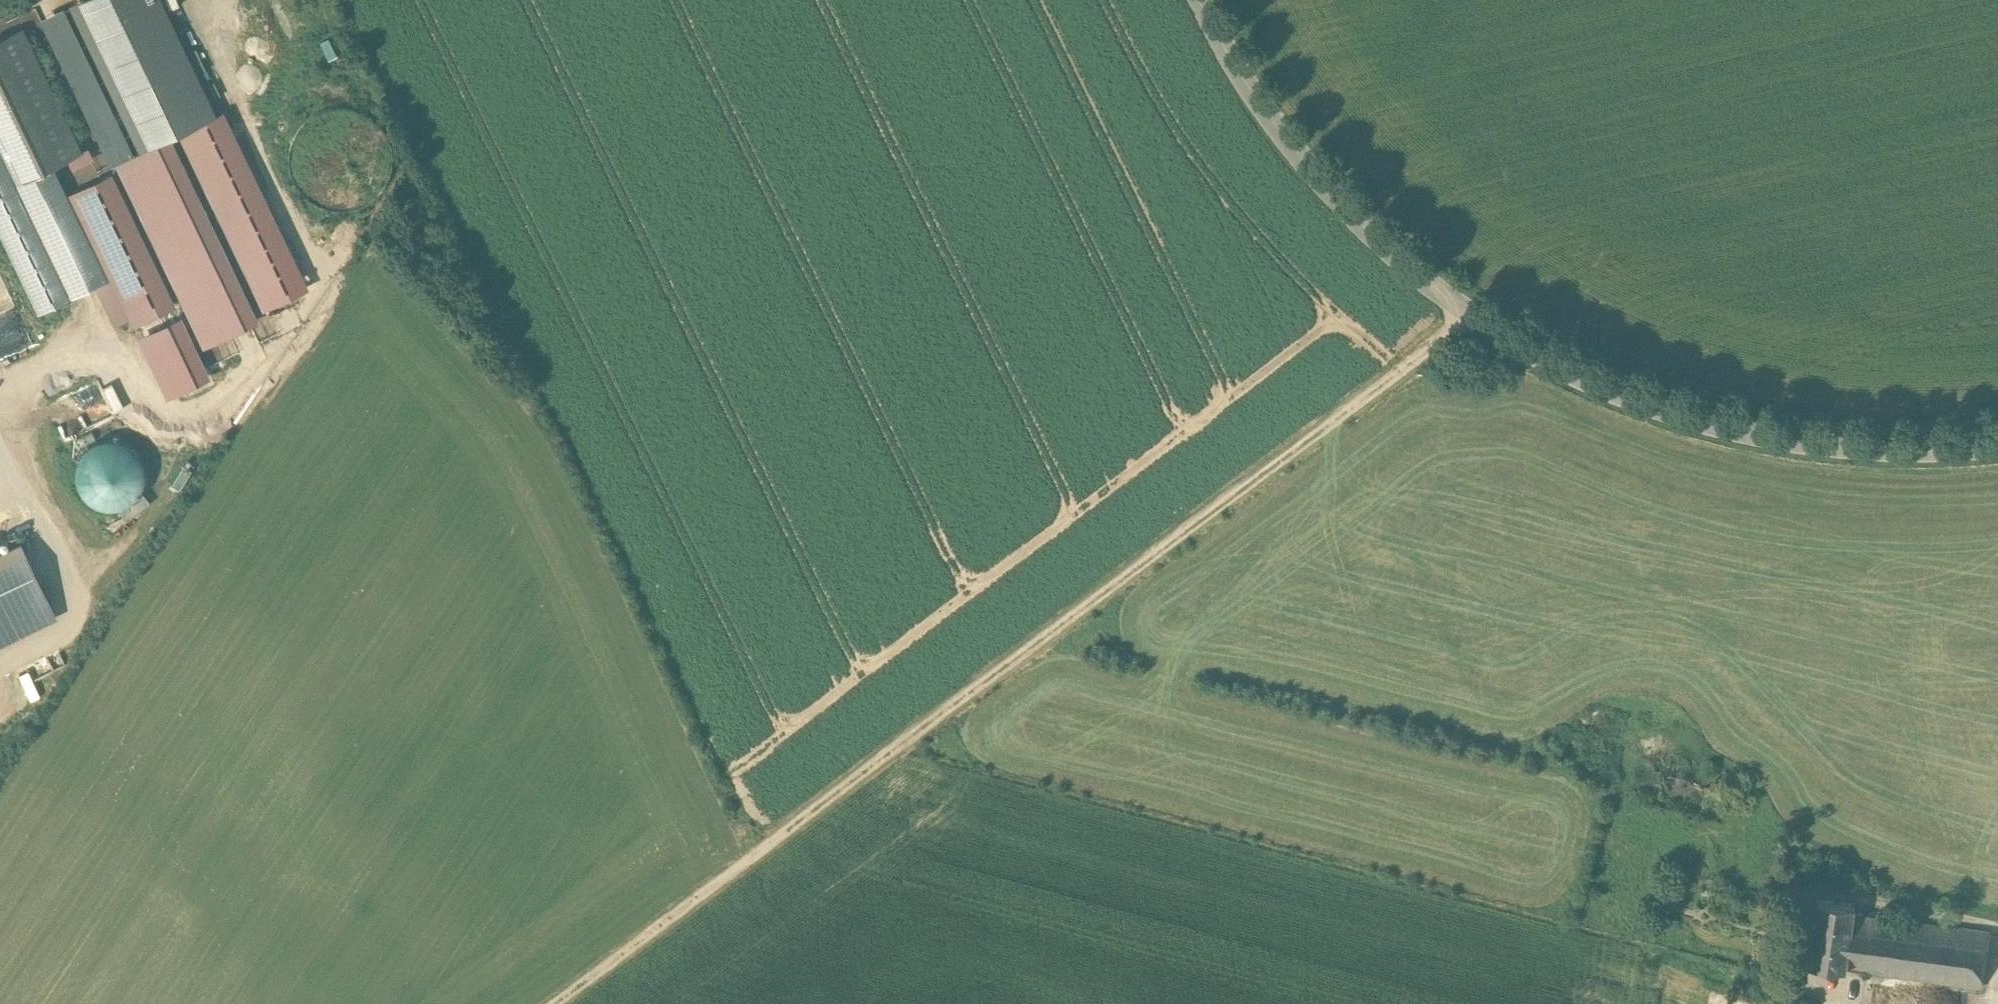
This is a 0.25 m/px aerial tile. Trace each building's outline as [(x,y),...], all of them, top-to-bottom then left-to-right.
[(43,10),(60,0),(38,0),(43,10)] [(72,4),(141,149),(213,114),(159,0),(80,0),(72,4)] [(134,152),(65,7),(41,19),(110,163),(134,152)] [(0,39),(0,125),(24,176),(25,176),(42,167),(80,149),(21,28),(0,39)] [(39,307),(65,295),(0,158),(0,225),(39,307)] [(59,202),(42,167),(25,176),(78,289),(96,281),(59,202)] [(117,325),(170,300),(112,177),(59,202),(96,281),(117,325)] [(89,515),(112,500),(123,517),(146,502),(135,486),(145,480),(113,429),(57,465),(89,515)] [(0,556),(0,644),(52,619),(18,547),(0,556)] [(1856,905),(1819,900),(1810,965),(1847,970),(1848,968),(1855,915),(1856,905)] [(1989,933),(1855,915),(1848,968),(1982,987),(1989,933)] [(1969,1003),(1976,1003),(1978,992),(1971,991),(1969,1003)]
